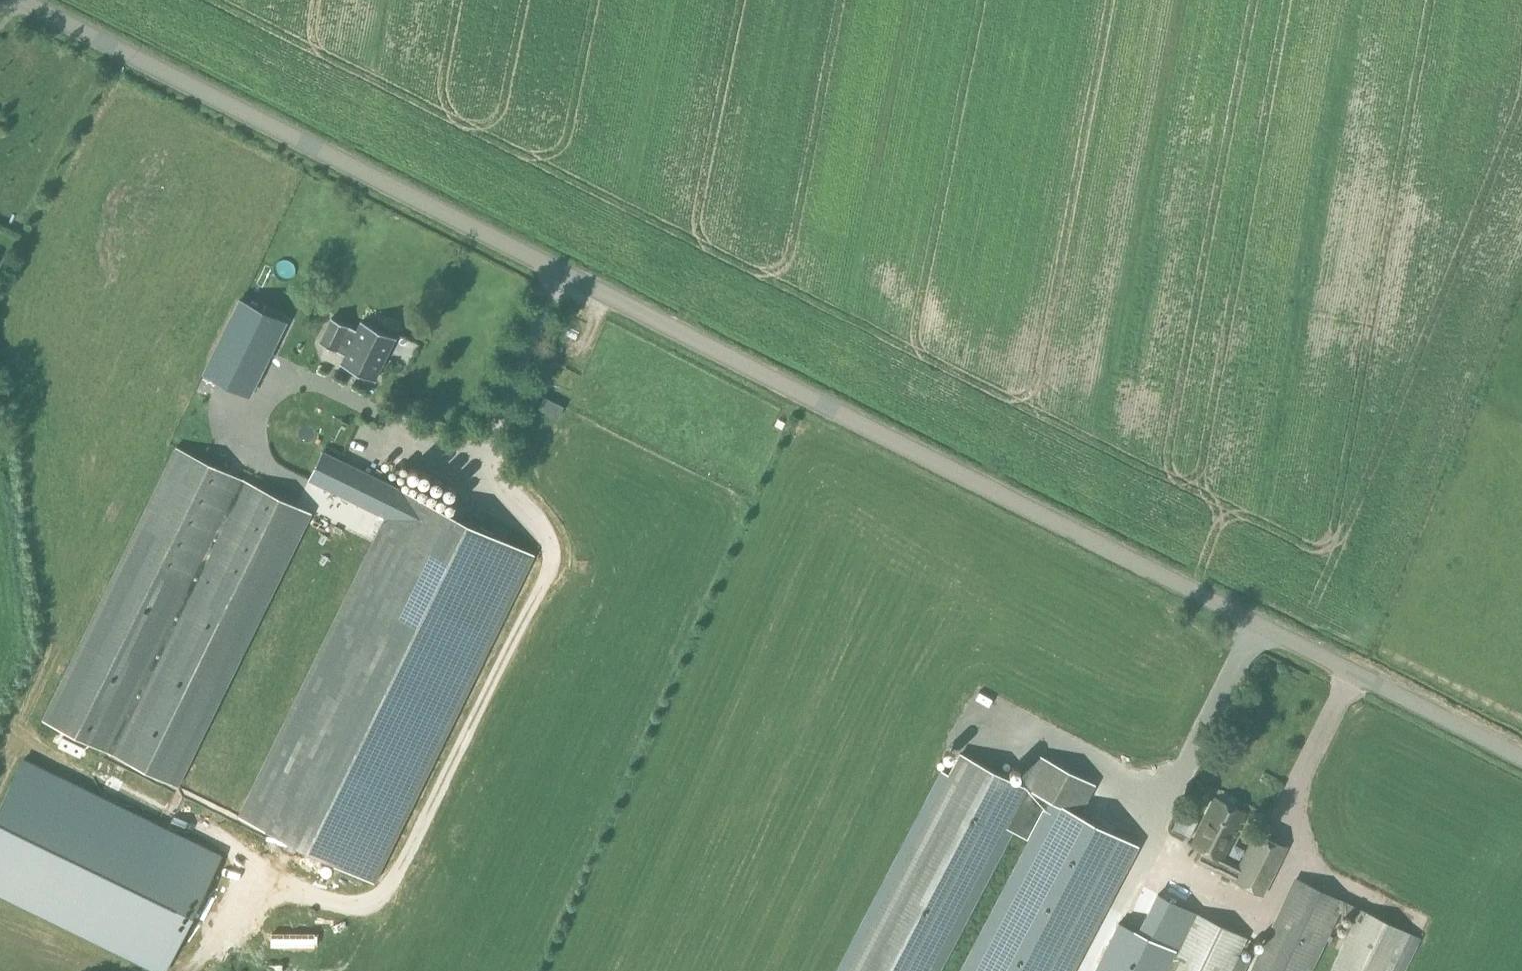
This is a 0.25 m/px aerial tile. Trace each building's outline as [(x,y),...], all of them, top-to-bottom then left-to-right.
[(359,322),(356,328),(334,317),(322,342),(345,352),(339,365),(373,382),(394,338),(359,322)] [(224,330),(195,384),(238,405),(266,352),(224,330)] [(178,448),(45,718),(178,784),(311,513),(178,448)] [(376,880),(535,556),(322,453),(309,479),(388,516),(242,814),(376,880)] [(0,809),(0,894),(156,970),(165,970),(222,856),(25,759),(0,809)] [(1129,845),(1073,815),(1089,783),(1042,759),(1027,787),(1053,801),(963,970),(1062,970),(1129,845)] [(962,761),(852,970),(918,970),(1014,788),(962,761)] [(1223,859),(1245,813),(1214,797),(1192,844),(1223,859)] [(1263,894),(1286,847),(1257,832),(1234,879),(1263,894)] [(318,879),(321,871),(282,855),(279,863),(318,879)] [(1172,955),(1164,970),(1230,970),(1246,939),(1194,910),(1172,955)] [(1172,955),(1122,928),(1100,970),(1164,970),(1172,955)] [(1406,947),(1385,939),(1374,970),(1397,970),(1406,947)]
